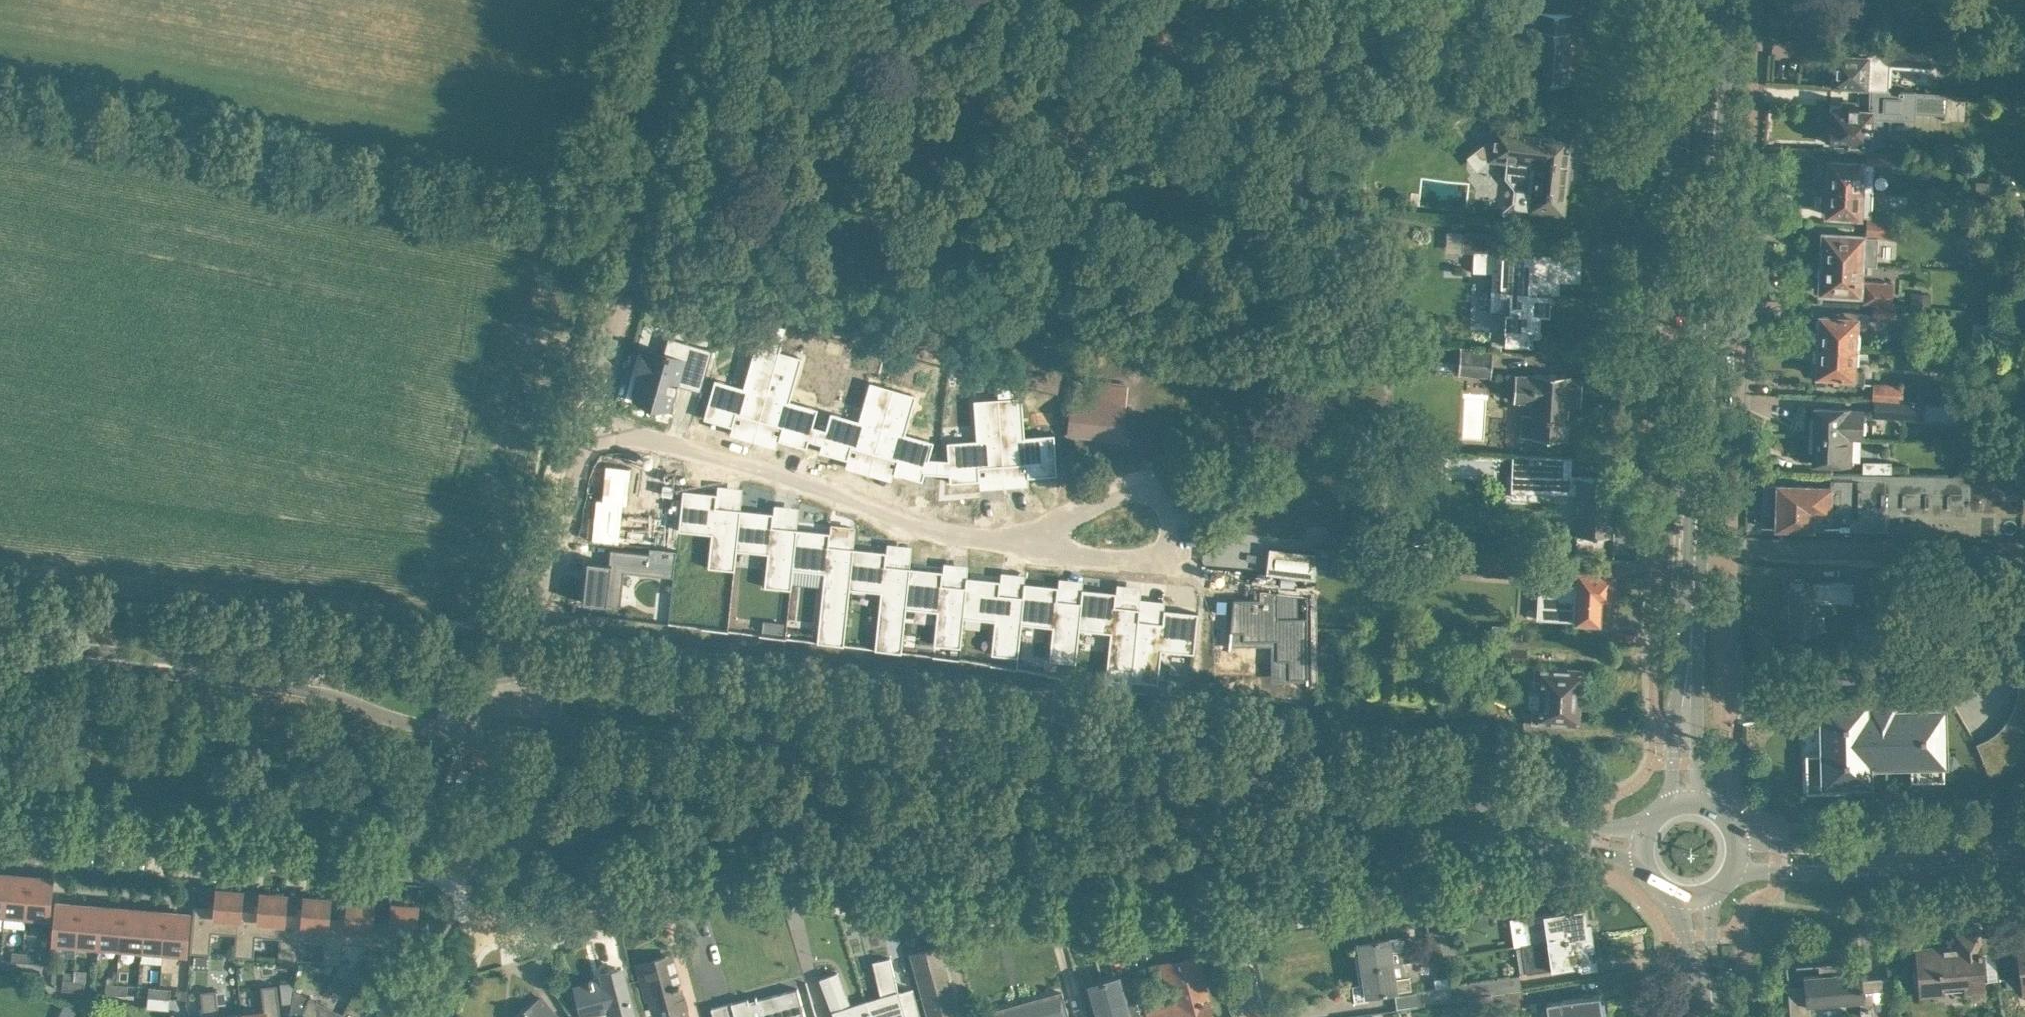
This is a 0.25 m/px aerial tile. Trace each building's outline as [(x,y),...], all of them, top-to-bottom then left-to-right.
[(1538,28),(1535,80),(1567,82),(1571,31),(1570,30),(1571,13),(1544,11),(1543,28),(1538,28)] [(1934,44),(1869,41),(1869,55),(1833,53),(1833,58),(1825,58),(1824,84),(1834,84),(1834,83),(1840,83),(1840,86),(1890,89),(1892,67),(1929,69),(1929,67),(1933,67),(1934,44)] [(1872,142),(1873,110),(1873,108),(1859,107),(1859,104),(1830,104),(1830,127),(1825,127),(1825,141),(1872,142)] [(1505,216),(1515,208),(1563,213),(1572,134),(1493,125),(1491,140),(1487,140),(1466,156),(1476,168),(1489,159),(1506,161),(1504,177),(1513,188),(1512,201),(1500,210),(1505,216)] [(1892,154),(1866,152),(1865,162),(1891,164),(1892,154)] [(1828,169),(1824,169),(1823,186),(1861,188),(1862,161),(1829,160),(1828,169)] [(2009,177),(1997,181),(2002,196),(2014,192),(2009,177)] [(1975,181),(1974,194),(1990,195),(1990,182),(1975,181)] [(1826,213),(1867,215),(1868,215),(1870,215),(1872,189),(1861,188),(1823,186),(1822,204),(1827,204),(1826,213)] [(1867,215),(1867,226),(1893,228),(1893,216),(1870,215),(1868,215),(1867,215)] [(1823,262),(1861,264),(1876,265),(1877,237),(1892,238),(1893,228),(1867,226),(1866,236),(1824,233),(1823,262)] [(1462,245),(1462,250),(1474,250),(1473,270),(1491,271),(1500,271),(1499,292),(1510,293),(1510,301),(1509,311),(1505,311),(1504,331),(1505,332),(1505,344),(1510,344),(1529,345),(1532,345),(1533,333),(1539,333),(1540,313),(1549,314),(1550,293),(1547,293),(1548,285),(1556,285),(1558,254),(1538,253),(1506,252),(1507,233),(1465,231),(1463,231),(1462,245)] [(7,256),(6,264),(17,265),(18,257),(7,256)] [(38,260),(37,268),(48,269),(49,261),(38,260)] [(49,261),(48,269),(60,271),(61,263),(49,261)] [(1870,302),(1870,304),(1896,305),(1896,303),(1893,303),(1895,282),(1860,280),(1861,264),(1823,262),(1821,290),(1858,292),(1857,301),(1870,302)] [(76,271),(75,279),(87,281),(88,273),(76,271)] [(233,278),(231,290),(239,291),(240,289),(241,279),(233,278)] [(13,280),(12,292),(20,293),(21,281),(13,280)] [(12,292),(10,303),(18,304),(20,293),(12,292)] [(224,295),(223,307),(231,308),(232,296),(224,295)] [(1816,326),(1815,328),(1814,344),(1855,346),(1856,327),(1867,328),(1868,318),(1878,319),(1878,314),(1895,315),(1896,305),(1870,304),(1870,312),(1832,310),(1832,315),(1819,315),(1819,325),(1818,325),(1816,326)] [(8,318),(7,330),(15,331),(16,319),(8,318)] [(221,321),(219,333),(227,334),(229,322),(221,321)] [(7,330),(5,342),(13,343),(15,331),(7,330)] [(715,378),(703,417),(732,425),(736,412),(759,419),(779,349),(780,350),(783,338),(759,331),(743,386),(715,378)] [(219,333),(218,345),(226,346),(227,334),(219,333)] [(641,374),(634,398),(668,407),(673,391),(675,391),(675,390),(673,389),(674,383),(677,384),(677,382),(676,382),(676,380),(699,387),(698,389),(700,390),(712,348),(710,347),(710,349),(687,343),(683,358),(668,353),(668,351),(663,350),(662,352),(648,348),(647,352),(643,350),(636,373),(641,374)] [(1492,346),(1460,344),(1458,374),(1490,376),(1492,346)] [(1864,370),(1854,369),(1855,346),(1814,344),(1813,360),(1814,362),(1815,363),(1817,364),(1816,375),(1829,375),(1828,381),(1848,382),(1863,382),(1864,370)] [(779,349),(759,419),(782,425),(778,438),(806,446),(808,438),(815,441),(819,426),(813,424),(818,407),(789,399),(802,356),(780,350),(779,349)] [(231,354),(230,362),(242,364),(243,356),(231,354)] [(4,356),(2,368),(10,369),(11,357),(4,356)] [(216,359),(215,371),(222,372),(224,360),(216,359)] [(292,362),(291,370),(303,371),(304,363),(292,362)] [(304,363),(303,371),(315,373),(316,365),(304,363)] [(2,368),(1,380),(8,381),(10,369),(2,368)] [(215,371),(213,383),(221,384),(222,372),(215,371)] [(363,371),(362,379),(374,380),(375,372),(363,371)] [(375,372),(374,380),(386,382),(387,374),(375,372)] [(1513,399),(1532,400),(1531,413),(1520,413),(1519,435),(1566,438),(1568,402),(1580,403),(1582,378),(1570,377),(1570,374),(1550,373),(1534,372),(1534,375),(1515,374),(1513,399)] [(1073,379),(1069,410),(1066,435),(1122,440),(1127,384),(1073,379)] [(436,380),(435,388),(447,389),(448,381),(436,380)] [(819,426),(815,441),(821,442),(819,450),(847,458),(851,445),(874,452),(893,387),(870,380),(859,419),(830,411),(825,428),(819,426)] [(1874,399),(1875,399),(1903,401),(1903,383),(1875,382),(1874,399)] [(893,387),(874,452),(897,458),(894,471),(922,480),(924,472),(937,473),(938,458),(928,457),(933,440),(905,432),(916,394),(893,387)] [(1021,395),(998,397),(1002,464),(1026,462),(1027,476),(1057,474),(1054,433),(1024,435),(1021,395)] [(938,458),(937,473),(949,473),(950,481),(979,479),(978,466),(1002,464),(998,397),(974,399),(976,439),(947,441),(948,458),(938,458)] [(211,398),(210,409),(218,410),(219,399),(211,398)] [(1875,414),(1902,415),(1903,401),(1875,399),(1875,414)] [(1853,408),(1814,407),(1813,437),(1852,438),(1861,438),(1862,411),(1853,411),(1853,408)] [(210,409),(208,421),(216,422),(218,410),(210,409)] [(6,414),(5,422),(17,424),(18,416),(6,414)] [(18,416),(17,424),(29,425),(30,417),(18,416)] [(44,419),(43,427),(55,429),(56,421),(44,419)] [(56,421),(55,429),(67,430),(68,422),(56,421)] [(142,428),(141,436),(153,438),(154,430),(142,428)] [(161,431),(160,439),(172,440),(173,432),(161,431)] [(173,432),(172,440),(173,441),(184,442),(185,434),(173,432)] [(199,436),(198,444),(210,445),(211,437),(199,436)] [(211,437),(210,445),(222,447),(223,439),(211,437)] [(1812,462),(1851,464),(1852,438),(1813,437),(1812,462)] [(237,441),(236,449),(248,450),(249,442),(237,441)] [(249,442),(248,450),(260,452),(261,444),(249,442)] [(275,445),(274,453),(286,455),(287,447),(275,445)] [(287,447),(286,455),(298,456),(299,449),(287,447)] [(440,448),(439,456),(451,457),(452,449),(440,448)] [(313,450),(312,458),(324,460),(325,452),(313,450)] [(325,452),(324,460),(336,461),(337,453),(325,452)] [(1512,454),(1511,475),(1538,476),(1537,492),(1577,494),(1576,505),(1576,519),(1575,534),(1596,534),(1611,535),(1613,477),(1596,476),(1578,475),(1574,475),(1574,456),(1512,454)] [(351,455),(350,463),(362,465),(363,457),(351,455)] [(363,457),(362,465),(374,466),(375,458),(363,457)] [(398,461),(396,473),(404,474),(406,462),(398,461)] [(406,462),(404,474),(412,475),(414,463),(406,462)] [(1863,462),(1863,473),(1907,474),(1908,463),(1863,462)] [(596,497),(591,540),(619,542),(623,504),(627,504),(631,466),(605,463),(602,498),(596,497)] [(429,465),(427,477),(435,478),(437,466),(429,465)] [(1999,479),(1999,476),(1983,475),(1907,474),(1863,473),(1829,472),(1829,485),(1764,483),(1763,526),(1796,527),(1897,530),(1898,512),(1964,513),(1964,509),(1982,509),(2022,509),(2022,479),(1999,479)] [(683,488),(678,529),(711,532),(708,566),(735,568),(737,548),(736,548),(740,508),(716,505),(717,492),(683,488)] [(654,514),(651,546),(676,548),(682,497),(662,495),(660,515),(654,514)] [(740,508),(736,548),(737,548),(768,552),(764,585),(791,588),(793,568),(792,568),(796,527),(772,524),(773,511),(740,508)] [(796,527),(792,568),(793,568),(824,571),(817,640),(844,643),(849,587),(853,546),(828,544),(830,530),(796,527)] [(1343,531),(1328,531),(1328,545),(1342,545),(1343,545),(1379,545),(1379,531),(1343,531)] [(1399,534),(1398,542),(1425,544),(1426,535),(1399,534)] [(587,559),(583,601),(621,605),(624,570),(673,576),(676,548),(651,546),(649,545),(649,551),(610,547),(610,550),(612,550),(610,562),(587,559)] [(1269,547),(1266,573),(1315,578),(1315,573),(1340,574),(1342,545),(1328,545),(1315,545),(1315,552),(1269,547)] [(853,546),(849,587),(881,590),(875,648),(901,651),(906,606),(905,606),(909,566),(885,563),(886,550),(853,546)] [(1847,588),(1883,589),(1884,563),(1848,562),(1847,588)] [(909,566),(905,606),(906,606),(937,610),(934,643),(960,646),(963,616),(966,585),(965,585),(941,583),(943,569),(909,566)] [(1539,580),(1537,617),(1575,619),(1575,621),(1579,621),(1580,624),(1589,624),(1590,621),(1599,622),(1601,598),(1607,598),(1609,598),(1611,599),(1611,597),(1612,590),(1612,587),(1615,586),(1615,577),(1612,576),(1612,573),(1578,571),(1577,582),(1539,580)] [(966,585),(963,616),(994,619),(991,652),(1018,655),(1021,622),(1023,595),(1022,594),(999,592),(1000,579),(966,575),(965,585),(966,585)] [(1788,585),(1790,633),(1816,632),(1816,599),(1835,598),(1835,584),(1814,585),(1814,584),(1805,584),(1804,577),(1789,578),(1789,585),(1788,585)] [(1023,595),(1021,622),(1052,625),(1049,658),(1076,661),(1079,628),(1078,628),(1081,601),(1080,601),(1057,598),(1058,585),(1024,581),(1022,594),(1023,595)] [(1081,601),(1078,628),(1079,628),(1110,631),(1107,666),(1132,668),(1133,668),(1138,619),(1139,619),(1140,607),(1114,604),(1116,591),(1082,587),(1080,601),(1081,601)] [(1233,600),(1229,633),(1241,633),(1241,641),(1275,641),(1275,662),(1286,662),(1287,679),(1307,679),(1307,619),(1278,619),(1278,591),(1254,588),(1254,600),(1233,600)] [(1131,679),(1130,688),(1156,691),(1157,682),(1161,649),(1194,652),(1198,611),(1164,608),(1162,621),(1139,619),(1138,619),(1133,668),(1132,668),(1131,679)] [(764,619),(763,630),(783,632),(784,621),(764,619)] [(475,641),(464,637),(460,648),(471,652),(475,641)] [(1985,642),(1973,643),(1974,651),(1986,650),(1985,642)] [(1993,642),(1985,642),(1986,650),(1986,654),(1994,654),(1993,642)] [(1955,643),(1943,644),(1944,652),(1956,651),(1955,643)] [(1967,643),(1955,643),(1956,651),(1968,651),(1967,643)] [(1545,664),(1525,663),(1524,677),(1529,678),(1528,692),(1542,693),(1582,696),(1583,680),(1578,680),(1579,669),(1559,668),(1545,668),(1545,664)] [(1469,689),(1469,677),(1456,677),(1456,689),(1469,689)] [(2018,677),(2019,688),(2017,698),(2014,709),(2009,719),(2003,728),(1995,735),(1986,741),(1976,746),(1989,778),(2004,771),(2017,762),(2024,754),(2024,677),(2018,677)] [(1528,692),(1527,707),(1532,708),(1531,721),(1541,722),(1542,720),(1576,722),(1577,711),(1581,711),(1582,696),(1542,693),(1528,692)] [(1899,701),(1825,703),(1828,783),(1872,781),(1871,757),(1878,757),(1878,763),(1914,762),(1915,780),(1948,779),(1947,736),(1937,737),(1936,713),(1921,713),(1921,710),(1900,711),(1899,701)] [(4,911),(26,913),(29,875),(8,873),(4,911)] [(29,875),(26,913),(48,915),(52,877),(29,875)] [(1295,879),(1296,889),(1320,886),(1319,876),(1295,879)] [(212,930),(236,932),(238,933),(240,907),(241,891),(218,889),(217,899),(210,899),(210,897),(209,896),(208,905),(196,904),(196,902),(194,902),(190,951),(210,952),(212,930)] [(255,934),(280,936),(282,936),(284,911),(285,895),(262,893),(261,903),(254,902),(254,900),(253,900),(252,908),(240,907),(238,933),(236,932),(234,954),(253,956),(255,934)] [(299,938),(324,940),(326,940),(328,915),(329,898),(306,896),(305,907),(298,906),(298,904),(296,904),(296,912),(284,911),(282,936),(280,936),(278,958),(297,960),(299,938)] [(343,942),(368,944),(369,944),(372,918),(373,902),(350,900),(349,910),(342,910),(342,908),(340,908),(340,916),(328,915),(326,940),(324,940),(322,962),(341,963),(343,942)] [(54,939),(77,941),(80,903),(58,901),(54,939)] [(77,941),(98,943),(102,905),(80,903),(77,941)] [(369,944),(368,944),(366,966),(385,967),(387,945),(413,948),(417,906),(393,904),(393,914),(386,913),(386,911),(384,911),(383,919),(372,918),(369,944)] [(98,943),(120,945),(123,907),(102,905),(98,943)] [(1485,905),(1472,907),(1474,920),(1487,918),(1485,905)] [(120,945),(142,947),(145,908),(123,907),(120,945)] [(1523,916),(1528,943),(1590,934),(1589,924),(1586,924),(1584,907),(1523,916)] [(142,947),(163,948),(166,910),(145,908),(142,947)] [(166,910),(163,948),(185,950),(189,912),(166,910)] [(1523,916),(1510,917),(1514,945),(1522,944),(1528,943),(1523,916)] [(1454,926),(1441,928),(1445,955),(1458,953),(1454,926)] [(1427,930),(1431,957),(1445,955),(1441,928),(1427,930)] [(1958,944),(1916,948),(1920,994),(1984,989),(1979,932),(1957,934),(1958,944)] [(1522,944),(1526,972),(1532,971),(1592,962),(1589,943),(1591,943),(1590,934),(1528,943),(1522,944)] [(1357,968),(1402,962),(1402,947),(1405,947),(1403,935),(1358,941),(1360,953),(1355,954),(1357,968)] [(2017,940),(2024,991),(2024,990),(2024,939),(2017,940)] [(961,1010),(958,1011),(940,945),(911,953),(929,1015),(930,1016),(975,1016),(972,1007),(961,1010)] [(22,961),(23,951),(12,950),(11,960),(22,961)] [(33,961),(34,952),(23,951),(22,961),(33,961)] [(651,996),(653,1005),(641,1009),(643,1016),(683,1016),(687,1016),(679,987),(681,986),(679,983),(673,984),(665,956),(637,963),(646,998),(651,996)] [(866,1001),(871,1016),(921,1016),(913,986),(911,987),(898,991),(895,976),(890,956),(873,960),(881,996),(866,1001)] [(1208,1000),(1203,1002),(1202,999),(1199,1000),(1187,956),(1168,961),(1170,968),(1163,970),(1167,987),(1174,985),(1179,1002),(1172,1004),(1173,1008),(1161,1012),(1159,1003),(1146,1006),(1149,1016),(1213,1016),(1208,1000)] [(1788,984),(1790,1016),(1809,1016),(1808,1004),(1820,1003),(1859,1000),(1859,1009),(1860,1008),(1872,1008),(1872,1016),(1886,1016),(1890,977),(1878,977),(1861,978),(1861,971),(1845,972),(1845,962),(1845,961),(1819,962),(1820,964),(1820,973),(1819,973),(1805,974),(1805,983),(1789,984),(1788,984)] [(1409,975),(1408,975),(1402,962),(1357,968),(1359,982),(1352,983),(1355,1000),(1368,998),(1367,994),(1411,987),(1409,975)] [(575,1016),(634,1016),(626,987),(621,967),(602,972),(604,981),(594,984),(592,979),(589,979),(590,983),(575,987),(581,1006),(583,1015),(575,1016)] [(821,978),(828,996),(834,1011),(836,1016),(871,1016),(866,1001),(851,1006),(838,971),(821,978)] [(1424,1003),(1442,1001),(1450,999),(1448,984),(1447,974),(1434,976),(1435,986),(1421,988),(1424,1003)] [(1522,989),(1520,974),(1448,984),(1450,999),(1473,996),(1522,989)] [(1118,976),(1089,983),(1097,1011),(1094,1012),(1095,1015),(1098,1014),(1099,1016),(1128,1016),(1129,1016),(1118,976)] [(73,989),(74,979),(63,978),(62,988),(73,989)] [(377,1006),(388,1011),(401,984),(390,978),(377,1006)] [(74,979),(73,989),(84,990),(84,980),(74,979)] [(283,1003),(292,1002),(294,990),(295,980),(280,982),(283,1003)] [(116,993),(117,983),(106,982),(105,992),(116,993)] [(127,994),(128,984),(117,983),(116,993),(127,994)] [(242,1014),(242,1016),(280,1016),(276,983),(261,985),(264,1011),(242,1014)] [(159,996),(160,986),(149,985),(148,995),(159,996)] [(160,986),(159,996),(170,997),(170,987),(160,986)] [(798,988),(749,1001),(748,998),(711,1008),(714,1016),(805,1016),(798,988)] [(242,1014),(219,1016),(216,989),(201,990),(204,1016),(242,1016),(242,1014)] [(1475,1009),(1524,1002),(1522,989),(1473,996),(1475,1009)] [(989,1013),(990,1016),(1068,1016),(1067,1011),(1061,992),(1024,1002),(1024,1001),(1016,1004),(1016,1006),(989,1013)] [(1545,1001),(1545,1002),(1541,1003),(1543,1016),(1558,1014),(1558,1016),(1599,1016),(1595,994),(1545,1001)] [(343,1013),(309,996),(299,1016),(341,1016),(343,1013)] [(553,1013),(540,997),(516,1016),(557,1016),(553,1013)] [(65,1003),(58,1016),(74,1016),(78,1008),(65,1003)]
